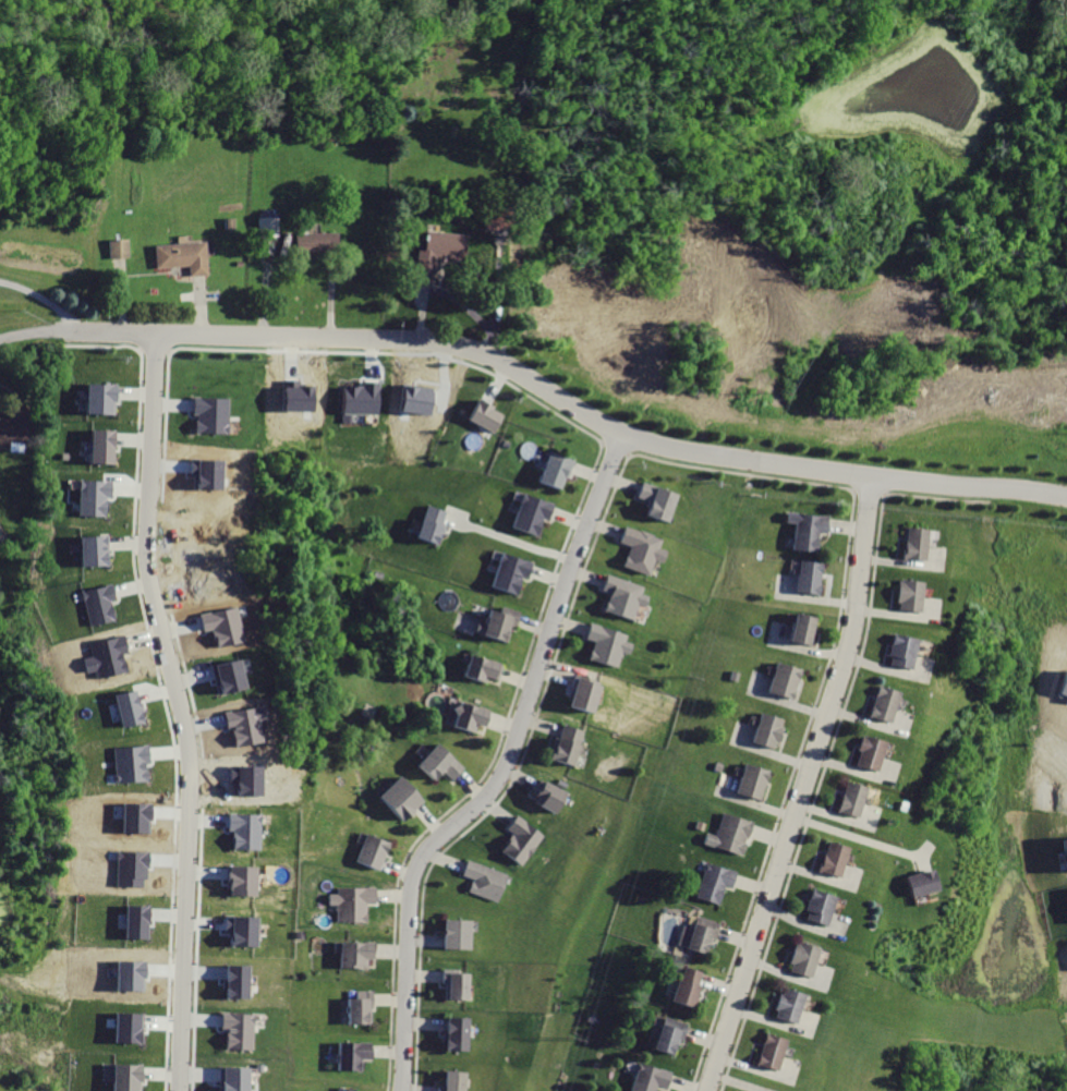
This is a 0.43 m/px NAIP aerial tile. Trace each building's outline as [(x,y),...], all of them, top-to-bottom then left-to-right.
[(484,229),(508,230),(508,208),(485,207),(484,229)] [(256,216),(256,229),(265,229),(266,235),(276,235),(276,216),(256,216)] [(222,218),(222,229),(231,229),(230,218),(222,218)] [(425,229),(420,280),(432,281),(434,258),(463,260),(465,232),(425,229)] [(298,232),(299,253),(337,253),(337,232),(298,232)] [(105,240),(107,258),(126,256),(124,238),(105,240)] [(150,245),(153,268),(186,265),(187,276),(207,274),(204,240),(150,245)] [(341,386),(341,413),(377,413),(378,381),(362,380),(362,386),(341,386)] [(85,384),(86,415),(109,414),(109,402),(114,402),(114,383),(85,384)] [(470,389),(458,410),(485,425),(495,408),(486,402),(488,399),(470,389)] [(192,398),(191,413),(196,413),(196,419),(194,419),(193,431),(225,432),(226,399),(192,398)] [(10,440),(10,449),(23,450),(24,440),(31,440),(32,409),(14,409),(14,416),(0,416),(0,440),(10,440)] [(90,429),(89,463),(113,463),(114,431),(90,429)] [(550,452),(548,459),(542,456),(531,481),(554,490),(559,476),(563,478),(571,460),(550,452)] [(80,480),(78,516),(104,517),(105,497),(111,497),(112,481),(80,480)] [(638,481),(632,496),(645,501),(641,513),(664,522),(675,494),(638,481)] [(521,492),(510,525),(534,533),(539,518),(546,520),(553,502),(521,492)] [(427,504),(416,535),(436,543),(447,511),(427,504)] [(793,511),(789,548),(812,550),(814,533),(822,534),(824,516),(793,511)] [(620,525),(616,542),(628,545),(621,567),(646,574),(652,559),(660,562),(664,551),(655,548),(658,537),(620,525)] [(901,526),(898,558),(921,560),(925,529),(901,526)] [(80,537),(82,568),(107,566),(106,536),(80,537)] [(501,551),(489,584),(514,593),(520,577),(525,578),(531,562),(501,551)] [(798,559),(795,591),(816,593),(820,561),(798,559)] [(604,575),(599,590),(606,592),(601,609),(628,617),(632,603),(642,605),(644,597),(638,593),(640,586),(604,575)] [(894,579),(892,601),(895,601),(894,609),(917,613),(921,581),(894,579)] [(82,591),(90,626),(116,620),(111,602),(117,601),(112,583),(82,591)] [(199,613),(203,630),(213,628),(216,646),(244,641),(237,605),(199,613)] [(500,606),(497,613),(486,609),(477,633),(504,642),(509,625),(511,626),(517,611),(500,606)] [(792,613),(786,641),(807,646),(813,618),(792,613)] [(586,622),(582,637),(592,640),(586,657),(614,666),(618,652),(625,654),(628,643),(621,641),(623,633),(586,622)] [(888,633),(884,654),(886,655),(884,664),(908,669),(914,639),(888,633)] [(465,654),(460,676),(481,681),(482,677),(494,680),(499,664),(465,654)] [(211,665),(218,694),(245,688),(239,658),(211,665)] [(775,662),(766,692),(790,699),(799,669),(775,662)] [(1055,694),(1066,697),(1066,664),(1064,663),(1055,694)] [(570,674),(563,693),(567,694),(562,706),(589,714),(598,682),(570,674)] [(874,684),(864,716),(887,724),(897,692),(874,684)] [(116,694),(123,726),(143,722),(135,690),(116,694)] [(452,699),(448,713),(451,713),(447,726),(474,734),(476,726),(481,727),(486,708),(452,699)] [(228,712),(234,744),(262,739),(255,706),(228,712)] [(760,713),(751,741),(769,748),(773,740),(778,741),(783,728),(779,727),(781,720),(760,713)] [(560,726),(556,738),(550,737),(548,745),(545,744),(541,759),(567,767),(570,756),(575,757),(579,745),(575,744),(580,731),(560,726)] [(858,735),(853,751),(857,752),(852,764),(874,771),(883,742),(858,735)] [(437,744),(416,766),(431,780),(438,773),(449,784),(462,768),(437,744)] [(113,748),(114,783),(148,780),(147,768),(145,768),(145,763),(149,763),(148,745),(113,748)] [(743,764),(735,792),(759,799),(766,771),(743,764)] [(397,775),(374,796),(396,821),(419,800),(397,775)] [(538,779),(531,796),(538,799),(534,807),(554,816),(566,793),(538,779)] [(844,780),(834,810),(856,816),(865,788),(844,780)] [(119,800),(119,836),(156,835),(156,813),(148,813),(148,807),(140,807),(140,800),(119,800)] [(719,812),(712,837),(703,834),(701,844),(740,857),(751,822),(719,812)] [(228,814),(228,828),(233,828),(232,847),(258,847),(258,814),(228,814)] [(516,815),(505,829),(510,833),(497,850),(520,868),(544,836),(516,815)] [(360,834),(350,859),(373,868),(378,853),(380,854),(385,843),(360,834)] [(825,840),(815,871),(837,877),(847,848),(825,840)] [(465,860),(460,875),(473,880),(468,893),(495,902),(506,874),(465,860)] [(704,863),(694,896),(715,902),(722,885),(728,887),(732,872),(704,863)] [(227,865),(227,886),(230,886),(230,893),(254,893),(254,865),(227,865)] [(930,870),(923,872),(904,878),(909,898),(936,889),(930,870)] [(335,887),(335,894),(327,893),(327,905),(332,906),(331,921),(363,922),(363,904),(371,904),(371,887),(335,887)] [(808,888),(801,910),(804,911),(802,919),(824,925),(834,896),(808,888)] [(125,905),(125,937),(147,937),(147,906),(125,905)] [(226,916),(226,931),(231,931),(230,945),(256,945),(257,917),(226,916)] [(693,916),(689,929),(682,926),(676,946),(701,955),(704,945),(710,946),(716,923),(693,916)] [(441,919),(440,948),(470,949),(471,920),(441,919)] [(792,940),(786,960),(789,961),(786,971),(809,978),(817,947),(792,940)] [(335,942),(335,968),(365,968),(365,958),(369,958),(369,942),(335,942)] [(114,958),(114,992),(146,992),(147,975),(141,974),(141,965),(133,965),(133,959),(114,958)] [(228,965),(227,979),(225,979),(225,998),(246,999),(247,966),(228,965)] [(681,966),(677,979),(674,979),(666,1001),(690,1008),(696,986),(694,986),(699,972),(681,966)] [(438,969),(437,985),(442,985),(441,998),(464,999),(464,972),(458,972),(458,969),(438,969)] [(780,987),(779,993),(775,992),(771,1007),(773,1008),(771,1016),(793,1022),(802,994),(780,987)] [(354,991),(354,998),(342,998),(342,1025),(367,1025),(367,1008),(371,1008),(371,991),(354,991)] [(445,1009),(445,1040),(471,1041),(471,1009),(445,1009)] [(116,1013),(114,1042),(142,1042),(143,1014),(116,1013)] [(220,1013),(220,1029),(227,1029),(226,1050),(252,1050),(253,1013),(220,1013)] [(666,1019),(664,1025),(658,1022),(650,1048),(669,1055),(675,1040),(679,1041),(684,1026),(666,1019)] [(761,1032),(751,1064),(776,1070),(785,1040),(761,1032)] [(334,1042),(334,1070),(353,1071),(353,1060),(365,1060),(365,1043),(334,1042)] [(101,1079),(112,1079),(111,1090),(141,1090),(141,1064),(101,1064),(101,1079)] [(629,1090),(652,1090),(654,1086),(665,1089),(669,1072),(638,1064),(629,1090)] [(219,1090),(246,1090),(246,1066),(219,1067),(219,1090)] [(434,1090),(466,1090),(469,1069),(444,1066),(441,1080),(436,1079),(434,1090)] [(332,1090),(350,1090),(352,1082),(336,1078),(332,1090)]
